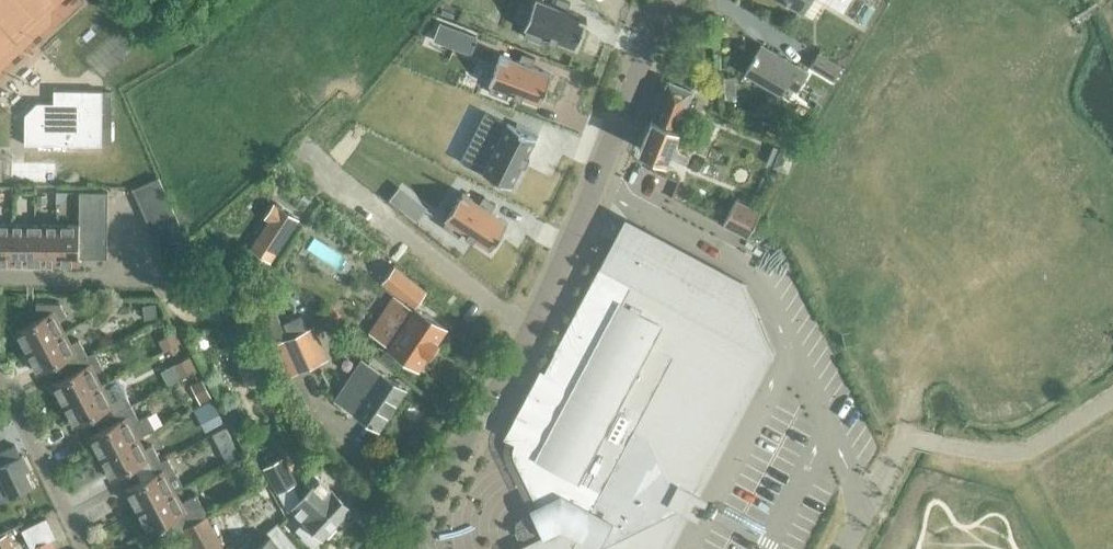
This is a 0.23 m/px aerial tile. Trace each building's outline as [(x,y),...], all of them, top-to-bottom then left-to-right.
[(526,30),(524,36),(542,43),(545,37),(575,48),(587,17),(567,10),(570,2),(565,0),(556,0),(554,5),(540,0),(534,0),(530,14),(524,29),(526,30)] [(802,10),(808,0),(785,0),(802,10)] [(844,12),(851,0),(823,0),(844,12)] [(470,52),(476,36),(440,22),(433,38),(470,52)] [(786,83),(796,89),(807,71),(761,44),(746,71),(781,91),(786,83)] [(489,85),(491,86),(489,91),(507,98),(509,92),(540,104),(551,73),(532,65),(535,57),(521,52),(518,61),(500,54),(494,69),(489,85)] [(810,67),(833,81),(842,66),(819,52),(810,67)] [(677,129),(676,128),(691,90),(668,81),(653,119),(652,118),(640,148),(665,158),(677,129)] [(24,144),(102,145),(102,90),(61,90),(60,102),(37,102),(25,114),(24,144)] [(515,126),(484,111),(459,160),(512,187),(538,133),(517,123),(515,126)] [(138,201),(164,189),(158,177),(132,189),(138,201)] [(143,213),(169,201),(164,189),(138,201),(143,213)] [(79,205),(108,205),(108,192),(79,191),(79,205)] [(446,221),(443,226),(459,237),(463,231),(489,249),(508,222),(490,211),(495,203),(484,195),(479,203),(462,192),(453,205),(444,219),(446,221)] [(722,224),(748,238),(750,233),(761,211),(736,198),(722,224)] [(308,215),(288,199),(257,229),(273,245),(296,222),(300,225),(308,215)] [(148,225),(174,213),(169,201),(143,213),(148,225)] [(107,218),(108,205),(79,205),(79,218),(107,218)] [(154,237),(180,225),(174,213),(148,225),(154,237)] [(107,231),(107,218),(79,218),(79,224),(79,231),(107,231)] [(504,437),(514,442),(513,444),(512,448),(512,453),(513,457),(514,458),(536,505),(530,508),(533,515),(531,518),(530,517),(529,517),(528,517),(527,517),(526,517),(525,517),(524,517),(523,517),(522,517),(521,518),(520,518),(520,519),(519,519),(518,520),(518,521),(517,521),(517,522),(516,523),(516,524),(515,525),(515,526),(515,527),(515,528),(515,529),(515,530),(516,531),(516,532),(517,533),(517,534),(518,535),(519,535),(519,536),(520,536),(521,537),(522,537),(523,538),(524,538),(525,538),(526,538),(527,538),(528,538),(529,538),(530,537),(531,537),(532,539),(513,548),(571,548),(578,538),(599,548),(661,548),(682,509),(684,508),(685,507),(687,506),(688,505),(689,504),(690,503),(691,501),(693,499),(694,497),(695,495),(695,493),(696,491),(696,489),(697,487),(697,484),(697,482),(766,351),(750,314),(731,303),(742,280),(630,221),(618,243),(612,241),(554,350),(555,351),(544,371),(540,369),(504,437)] [(12,224),(0,224),(0,263),(12,263),(12,224)] [(34,263),(34,224),(12,224),(12,263),(34,263)] [(56,263),(56,224),(34,224),(34,263),(56,263)] [(79,231),(79,224),(56,224),(56,263),(78,264),(78,257),(79,244),(79,231)] [(159,249),(185,237),(180,225),(154,237),(159,249)] [(107,244),(107,231),(79,231),(79,244),(107,244)] [(165,261),(191,249),(185,237),(159,249),(165,261)] [(107,258),(107,244),(79,244),(78,257),(107,258)] [(191,249),(165,261),(170,273),(196,261),(191,249)] [(401,328),(386,349),(423,372),(450,329),(416,305),(412,309),(398,302),(385,320),(401,328)] [(27,351),(64,331),(58,319),(67,315),(60,303),(36,303),(36,311),(41,311),(43,315),(15,330),(27,351)] [(272,344),(287,377),(329,359),(314,326),(272,344)] [(88,355),(87,355),(79,338),(70,343),(64,331),(27,351),(38,372),(74,353),(78,360),(88,355)] [(63,404),(101,384),(94,373),(103,368),(94,351),(87,355),(88,355),(78,360),(81,367),(52,383),(63,404)] [(335,398),(381,428),(406,389),(361,359),(335,398)] [(125,408),(124,407),(116,391),(123,387),(116,376),(101,384),(63,404),(75,425),(111,406),(115,414),(125,408)] [(100,457),(137,437),(156,427),(148,414),(139,419),(131,404),(124,407),(125,408),(115,414),(118,420),(89,436),(100,457)] [(161,461),(161,460),(152,444),(144,449),(137,437),(100,457),(111,478),(147,459),(151,466),(161,461)] [(20,456),(15,446),(0,453),(0,479),(1,479),(10,498),(33,487),(25,472),(30,470),(23,455),(20,456)] [(137,510),(174,490),(168,478),(176,474),(168,457),(161,460),(161,461),(151,466),(155,473),(126,489),(137,510)] [(305,483),(310,488),(300,499),(291,483),(295,480),(281,457),(263,468),(288,510),(291,508),(304,520),(296,528),(315,546),(323,537),(324,538),(351,509),(314,474),(305,483)] [(174,490),(137,510),(148,531),(169,520),(176,531),(207,514),(196,493),(180,502),(174,490)] [(223,548),(298,548),(299,548),(278,524),(267,533),(271,538),(258,548),(250,539),(248,527),(240,511),(223,520),(221,515),(209,522),(223,548)] [(209,522),(206,517),(183,529),(193,548),(223,548),(209,522)] [(7,533),(0,536),(0,548),(14,548),(7,533)] [(31,548),(57,548),(52,537),(31,548)]
